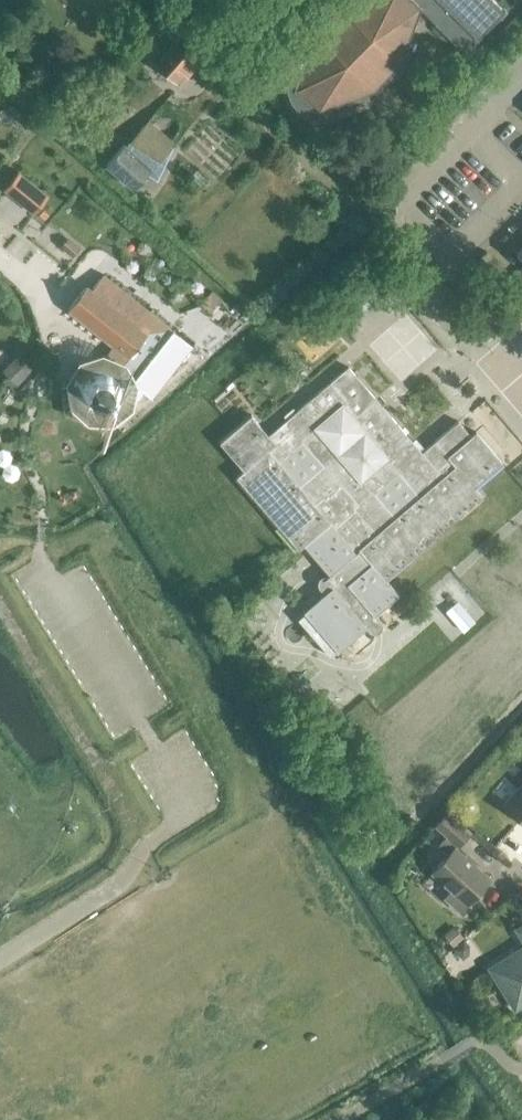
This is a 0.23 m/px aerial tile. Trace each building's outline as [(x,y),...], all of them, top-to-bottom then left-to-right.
[(333,9),(335,12),(322,26),(318,25),(308,52),(297,48),(290,67),(288,74),(286,79),(286,84),(287,89),(288,93),(290,98),(293,104),(298,110),(302,113),(309,116),(315,119),(323,120),(337,118),(372,105),(368,94),(382,89),(381,86),(394,73),(397,74),(422,9),(437,24),(436,26),(469,59),(485,43),(480,38),(505,13),(493,0),(357,0),(333,9)] [(186,74),(188,76),(200,62),(175,41),(155,63),(178,83),(186,74)] [(107,163),(134,188),(152,167),(126,143),(107,163)] [(350,155),(362,166),(372,156),(361,144),(350,155)] [(151,397),(193,347),(106,274),(94,288),(92,286),(73,308),(116,345),(107,356),(106,365),(103,364),(101,364),(98,365),(96,365),(94,366),(92,367),(90,368),(88,369),(86,371),(85,373),(83,375),(82,377),(81,379),(80,381),(80,384),(80,386),(64,388),(65,415),(106,430),(104,409),(108,408),(110,407),(113,406),(115,405),(117,403),(118,402),(119,400),(120,399),(122,397),(123,394),(123,392),(124,390),(124,387),(124,384),(124,382),(132,381),(151,397)] [(8,370),(19,381),(35,365),(24,355),(8,370)] [(411,442),(413,441),(349,366),(297,411),(298,413),(270,437),(251,415),(221,440),(246,468),(236,476),(299,549),(306,543),(332,573),(324,579),(332,587),(304,611),(338,651),(379,617),(376,614),(400,594),(387,579),(483,496),(474,485),(502,461),(476,431),(472,435),(459,420),(420,453),(411,442)] [(505,804),(521,819),(521,785),(505,804)] [(458,845),(459,845),(471,832),(448,811),(436,824),(447,835),(438,845),(448,854),(432,871),(451,888),(443,897),(459,912),(490,878),(456,847),(458,845)] [(454,927),(445,935),(453,944),(462,937),(454,927)] [(464,937),(452,948),(462,955),(469,950),(469,941),(464,937)] [(515,1009),(521,1004),(521,947),(489,967),(515,1009)]
